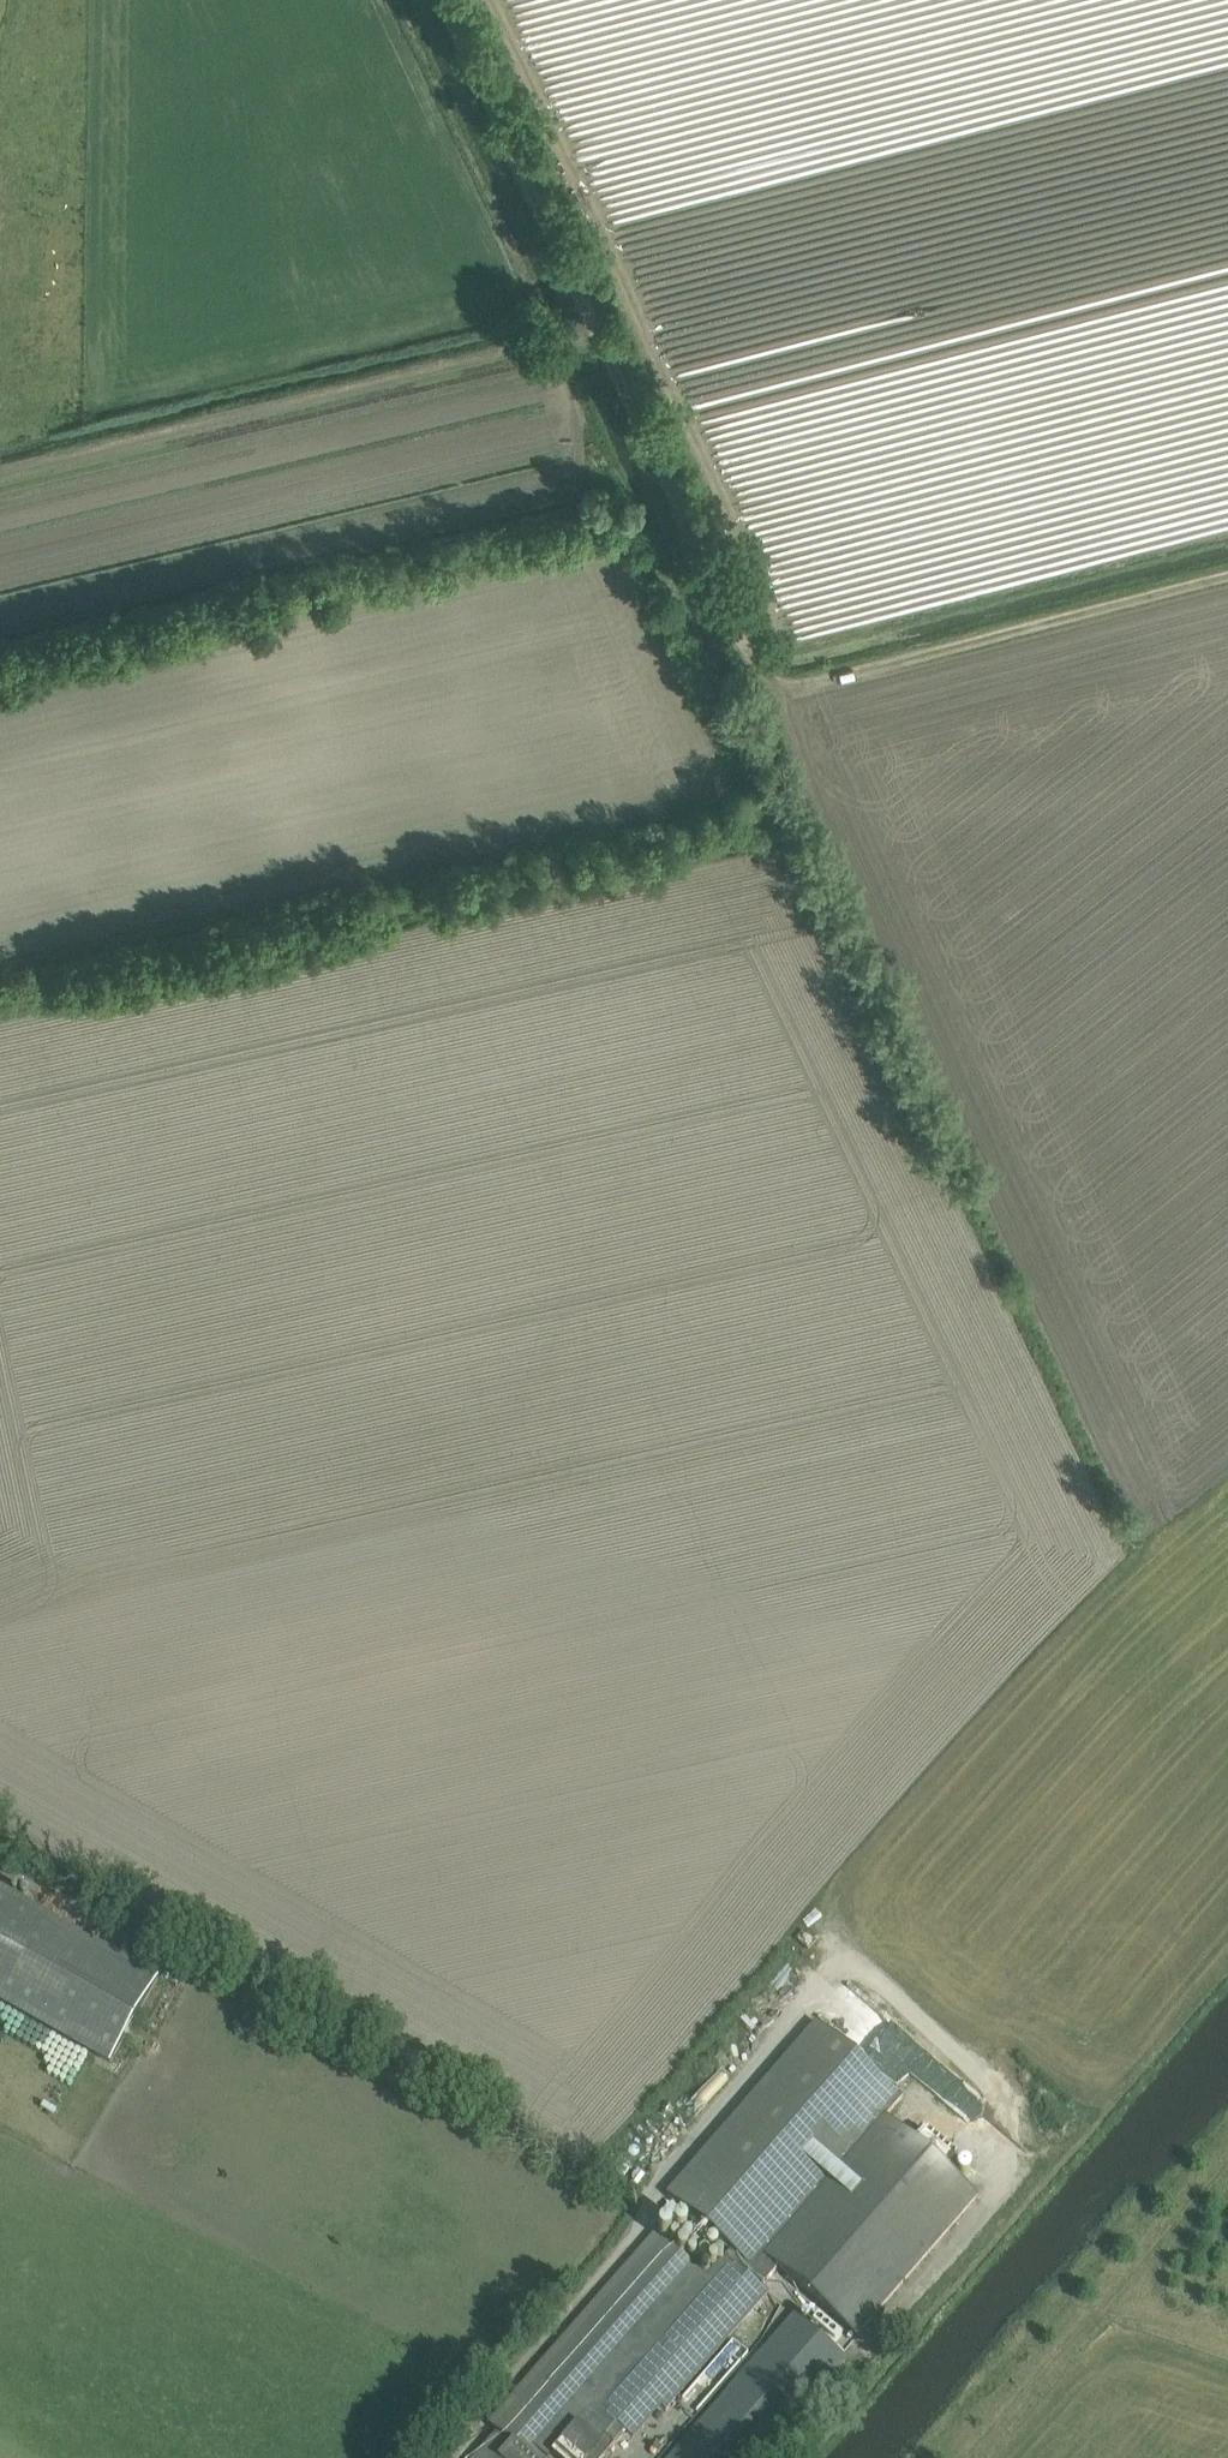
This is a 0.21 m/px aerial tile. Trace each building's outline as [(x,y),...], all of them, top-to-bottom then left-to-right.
[(110,2063),(158,1980),(0,1890),(0,2001),(110,2063)] [(816,2021),(666,2195),(765,2281),(778,2267),(858,2336),(977,2199),(951,2176),(963,2163),(920,2127),(909,2140),(884,2119),(904,2098),(816,2021)] [(475,2457),(602,2457),(625,2432),(601,2411),(728,2269),(720,2263),(705,2280),(654,2235),(489,2424),(498,2432),(475,2457)] [(728,2269),(601,2411),(625,2432),(635,2439),(769,2293),(734,2262),(728,2269)] [(847,2361),(794,2314),(668,2457),(762,2457),(847,2361)]
